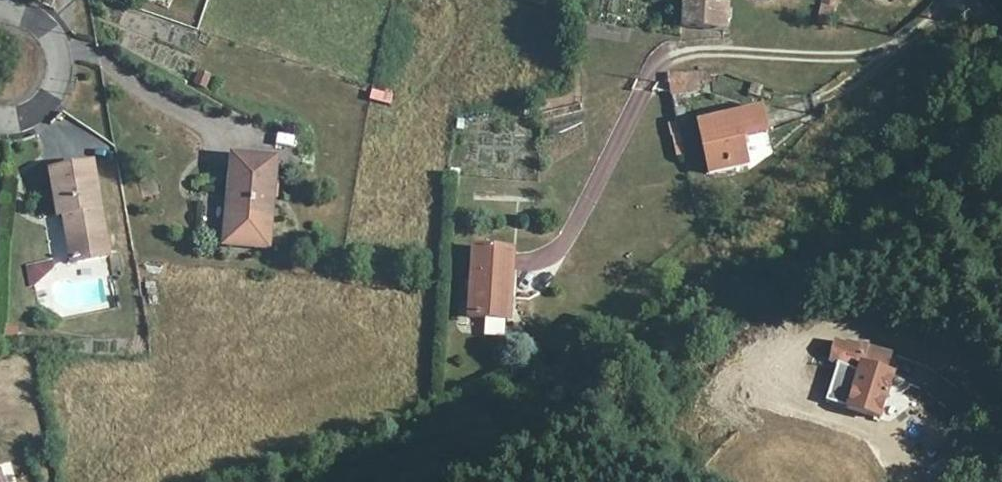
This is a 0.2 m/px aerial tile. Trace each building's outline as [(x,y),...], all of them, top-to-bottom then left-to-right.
[(829,25),(837,0),(823,0),(816,23),(829,25)] [(683,3),(681,28),(723,32),(726,7),(718,5),(683,3)] [(391,98),(372,92),(371,98),(389,105),(391,98)] [(761,111),(699,126),(710,173),(747,166),(742,141),(767,135),(761,111)] [(232,157),(228,194),(234,194),(231,227),(229,244),(267,248),(269,231),(276,163),(232,157)] [(92,164),(50,171),(59,220),(65,219),(73,262),(108,256),(92,164)] [(509,321),(512,274),(513,253),(474,251),(468,318),(509,321)] [(30,281),(54,277),(51,261),(27,265),(30,281)] [(19,329),(4,328),(3,342),(17,342),(19,329)] [(854,368),(863,348),(827,344),(817,366),(849,377),(838,410),(870,422),(884,381),(876,378),(854,368)] [(863,348),(854,368),(876,378),(885,357),(863,348)]
